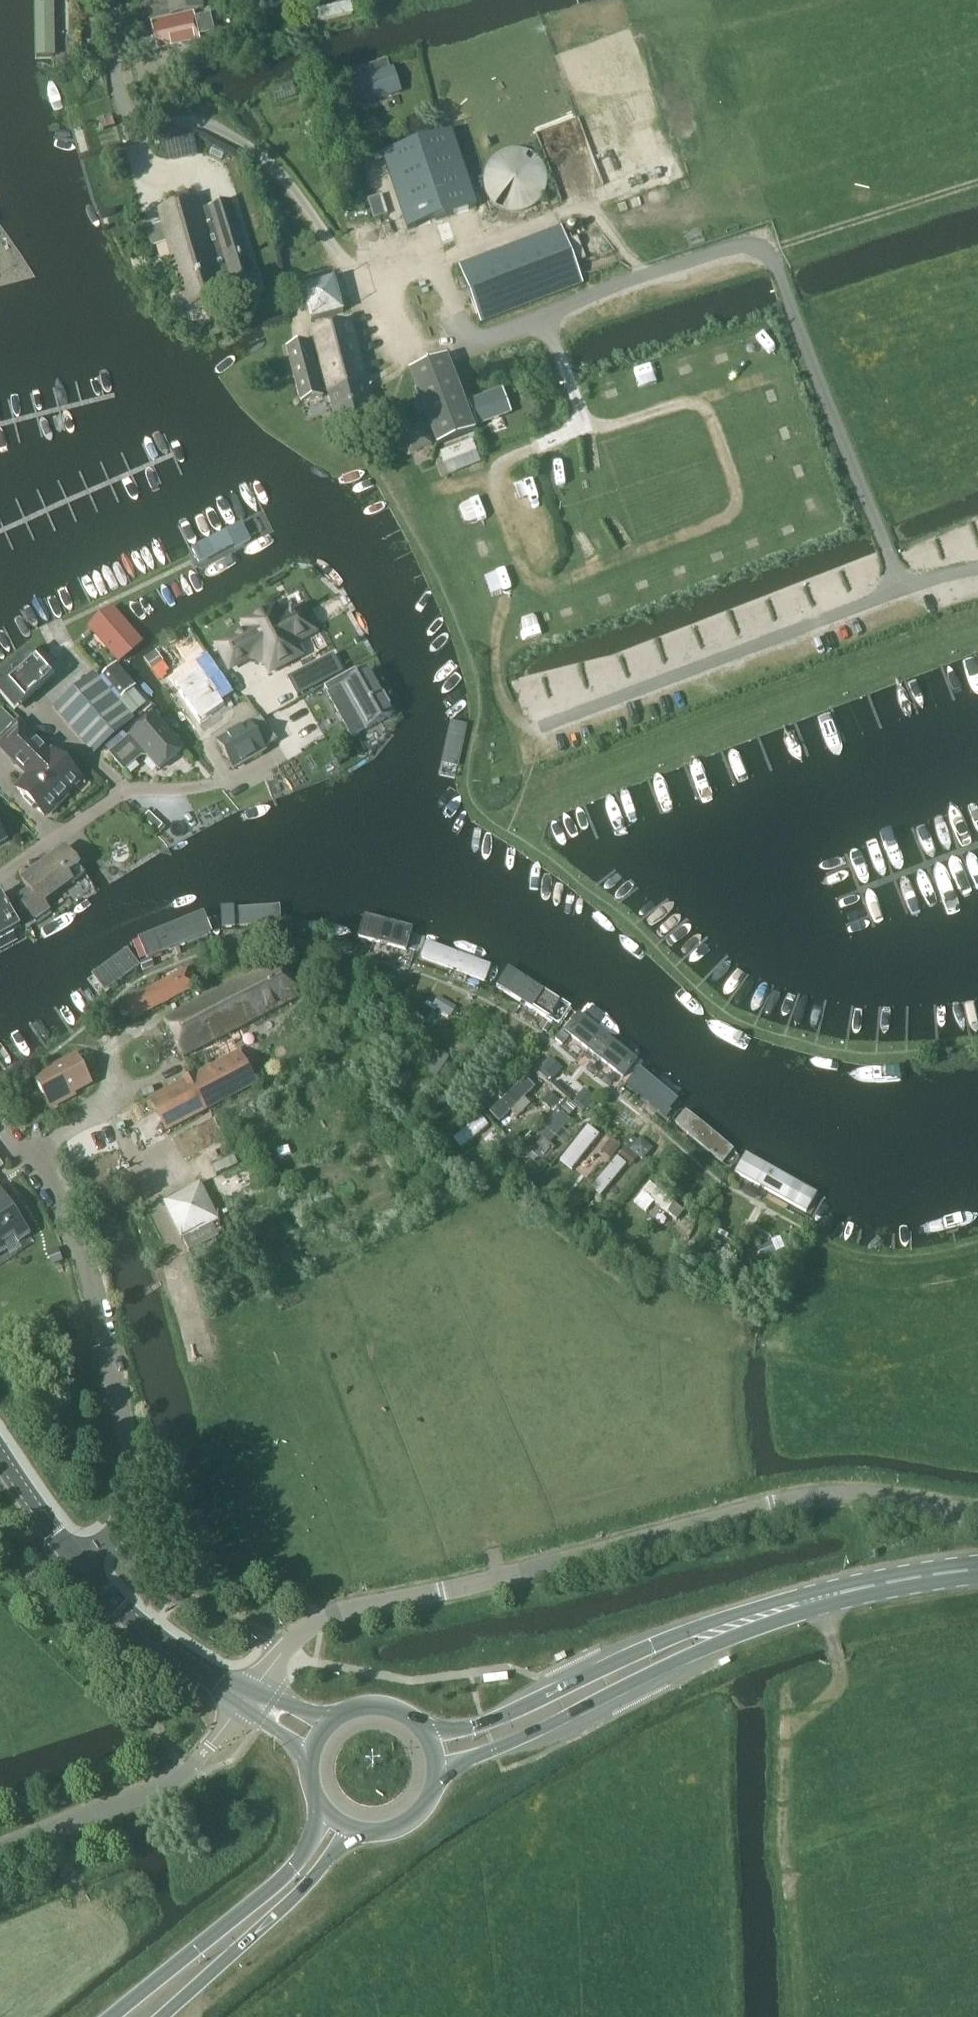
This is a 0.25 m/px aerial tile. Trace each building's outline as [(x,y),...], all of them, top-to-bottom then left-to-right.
[(37,62),(57,62),(56,0),(36,0),(37,62)] [(202,0),(140,0),(145,21),(203,8),(202,0)] [(356,14),(352,1),(314,10),(317,24),(356,14)] [(194,12),(152,21),(157,45),(200,36),(194,12)] [(366,105),(401,94),(394,69),(390,70),(387,61),(369,67),(372,76),(358,81),(347,84),(354,105),(364,102),(366,105)] [(452,132),(383,155),(383,156),(408,231),(477,208),(453,134),(452,132)] [(544,176),(544,175),(544,170),(542,164),(539,159),(536,154),(531,150),(526,148),(521,146),(514,145),(509,145),(503,147),(498,149),(492,153),(489,157),(486,162),(483,169),(483,175),(483,180),(484,185),(486,190),(490,196),(495,200),(501,204),(511,206),(516,206),(522,205),(527,203),(533,199),(538,194),(541,189),(543,182),(544,176)] [(482,187),(473,191),(480,213),(490,210),(482,187)] [(374,219),(388,214),(381,195),(368,200),(374,219)] [(235,290),(255,284),(230,204),(209,210),(210,212),(201,215),(197,200),(158,212),(188,310),(226,298),(220,278),(230,275),(235,290)] [(561,226),(459,266),(481,323),(583,284),(561,226)] [(14,293),(22,287),(21,281),(17,279),(12,279),(0,282),(0,297),(14,293)] [(338,433),(375,423),(349,323),(312,333),(338,433)] [(287,349),(301,403),(323,398),(308,343),(287,349)] [(409,370),(437,445),(477,431),(449,355),(409,370)] [(503,389),(497,391),(468,402),(478,427),(512,413),(503,389)] [(411,450),(429,444),(424,426),(406,431),(411,450)] [(444,464),(477,452),(473,441),(440,453),(444,464)] [(233,544),(235,547),(250,539),(242,525),(229,532),(228,529),(227,530),(227,531),(199,546),(199,545),(197,546),(198,548),(193,551),(199,562),(233,544)] [(295,643),(316,632),(303,608),(294,613),(293,611),(288,614),(289,616),(282,619),(276,607),(245,623),(249,630),(218,646),(230,669),(253,657),(254,659),(262,661),(264,660),(270,672),(301,656),(295,643)] [(119,660),(141,642),(113,608),(91,627),(119,660)] [(195,671),(175,685),(198,719),(201,723),(214,714),(219,711),(226,706),(219,696),(225,692),(230,688),(208,655),(194,665),(198,669),(195,671)] [(49,679),(30,658),(0,684),(0,690),(15,708),(49,679)] [(131,716),(148,702),(117,665),(100,680),(131,716)] [(362,667),(325,687),(329,694),(342,686),(367,730),(393,715),(369,672),(366,673),(362,667)] [(100,680),(94,673),(54,708),(93,754),(134,720),(131,716),(100,680)] [(154,717),(110,754),(125,771),(141,757),(150,758),(160,769),(183,750),(154,717)] [(250,725),(249,724),(218,742),(234,770),(265,752),(264,749),(277,742),(261,719),(250,725)] [(450,721),(442,764),(460,767),(468,724),(450,721)] [(18,790),(45,816),(47,814),(53,815),(59,809),(59,801),(64,795),(65,796),(81,780),(54,753),(50,756),(19,726),(0,746),(27,773),(27,780),(18,790)] [(44,903),(73,883),(68,876),(79,867),(65,848),(22,879),(30,890),(18,898),(35,921),(49,911),(44,903)] [(7,905),(2,896),(0,897),(0,935),(22,923),(9,904),(7,905)] [(283,906),(223,909),(223,929),(283,926),(283,906)] [(307,932),(356,941),(361,917),(312,908),(307,932)] [(136,937),(146,959),(212,932),(203,910),(136,937)] [(360,938),(408,951),(415,928),(366,915),(360,938)] [(484,982),(491,963),(427,939),(420,958),(484,982)] [(138,966),(127,950),(87,976),(98,993),(138,966)] [(184,1059),(299,999),(279,961),(164,1022),(184,1059)] [(509,967),(497,986),(561,1026),(573,1007),(509,967)] [(134,1020),(198,986),(189,969),(124,1002),(134,1020)] [(402,1005),(429,1022),(437,1007),(434,1005),(428,1001),(425,1005),(408,995),(402,1005)] [(439,997),(438,999),(434,1005),(437,1007),(446,1013),(451,1005),(451,1004),(439,997)] [(640,1059),(582,1013),(566,1034),(624,1079),(640,1059)] [(465,1026),(457,1021),(443,1043),(451,1048),(465,1026)] [(493,1027),(489,1035),(508,1046),(512,1038),(509,1037),(509,1036),(507,1035),(493,1027)] [(193,1077),(150,1099),(167,1131),(256,1084),(239,1052),(211,1067),(193,1077)] [(426,1071),(436,1078),(449,1058),(439,1052),(426,1071)] [(530,1052),(523,1061),(532,1068),(539,1058),(530,1052)] [(49,1105),(91,1083),(77,1056),(35,1078),(49,1105)] [(542,1069),(553,1080),(561,1070),(564,1067),(552,1058),(551,1058),(549,1061),(542,1069)] [(396,1066),(392,1072),(396,1075),(400,1069),(396,1066)] [(627,1083),(670,1118),(684,1101),(641,1066),(627,1083)] [(404,1070),(394,1087),(402,1092),(413,1075),(404,1070)] [(536,1087),(526,1077),(492,1112),(501,1122),(536,1087)] [(585,1088),(584,1089),(575,1099),(587,1110),(597,1098),(585,1088)] [(447,1101),(438,1091),(426,1103),(435,1113),(447,1101)] [(684,1107),(672,1121),(730,1171),(742,1157),(684,1107)] [(541,1135),(550,1143),(572,1120),(563,1112),(541,1135)] [(490,1125),(481,1116),(455,1139),(464,1148),(490,1125)] [(601,1134),(589,1125),(561,1161),(573,1170),(601,1134)] [(503,1133),(493,1144),(499,1150),(509,1140),(503,1133)] [(630,1135),(623,1143),(643,1160),(654,1148),(641,1137),(638,1141),(630,1135)] [(621,1146),(611,1138),(602,1151),(612,1159),(621,1146)] [(626,1147),(618,1156),(630,1167),(638,1158),(626,1147)] [(734,1176),(805,1215),(817,1194),(746,1155),(734,1176)] [(627,1164),(618,1157),(593,1188),(602,1195),(627,1164)] [(674,1203),(674,1202),(650,1183),(643,1191),(663,1207),(662,1209),(674,1218),(681,1209),(674,1203)] [(6,1252),(1,1245),(15,1236),(19,1243),(31,1235),(14,1211),(18,1209),(12,1201),(9,1203),(0,1190),(0,1255),(6,1252)] [(790,1238),(789,1240),(799,1246),(801,1243),(802,1240),(792,1234),(790,1238)] [(780,1238),(772,1242),(776,1253),(785,1249),(780,1238)] [(772,1242),(758,1248),(762,1259),(776,1253),(772,1242)] [(639,1254),(635,1261),(642,1266),(647,1260),(639,1254)]
